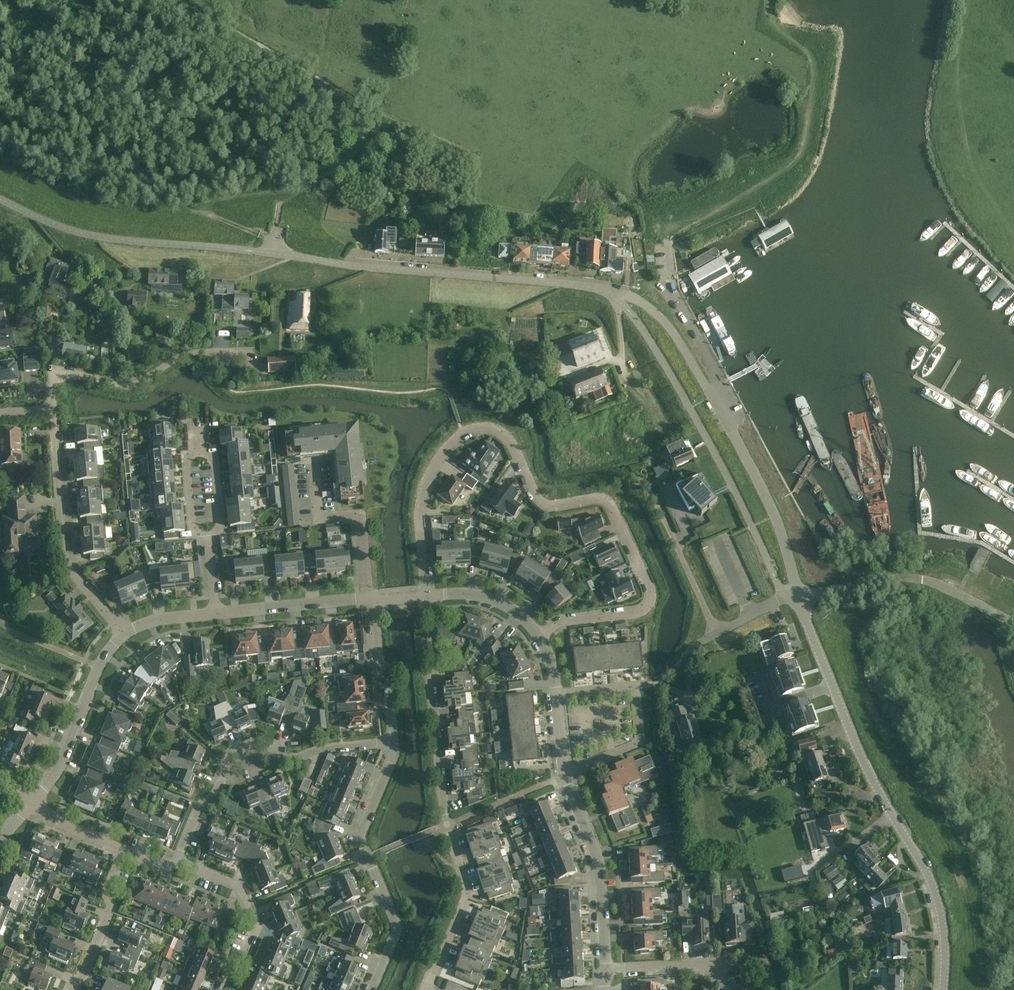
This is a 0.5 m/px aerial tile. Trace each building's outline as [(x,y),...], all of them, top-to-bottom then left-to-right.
[(801,216),(750,242),(757,257),(809,232),(801,216)] [(603,229),(601,261),(600,271),(622,272),(623,258),(617,257),(618,249),(613,248),(613,246),(610,245),(610,239),(617,239),(617,230),(603,229)] [(376,234),(375,243),(375,253),(388,253),(389,246),(395,247),(396,236),(396,231),(376,230),(376,234)] [(427,235),(427,240),(416,239),(415,256),(444,257),(445,242),(439,242),(439,236),(427,235)] [(499,244),(499,248),(498,258),(514,259),(514,263),(529,264),(530,252),(531,252),(531,249),(535,250),(535,247),(530,246),(530,243),(528,240),(514,239),(511,242),(511,245),(499,244)] [(579,239),(579,243),(577,243),(576,255),(586,255),(586,264),(599,268),(601,244),(587,244),(587,239),(579,239)] [(531,252),(530,252),(529,264),(556,266),(558,248),(554,248),(554,241),(540,241),(540,247),(535,247),(535,250),(531,249),(531,252)] [(562,247),(561,249),(558,248),(556,266),(568,267),(569,257),(569,249),(568,249),(568,247),(562,247)] [(722,257),(689,275),(687,276),(698,293),(714,285),(717,289),(736,280),(722,257)] [(65,278),(66,275),(70,266),(51,258),(46,271),(55,274),(53,279),(50,277),(46,289),(65,297),(70,285),(59,281),(61,277),(65,278)] [(182,287),(177,286),(177,272),(150,271),(149,285),(170,286),(170,293),(182,294),(182,287)] [(215,282),(214,295),(223,296),(223,302),(226,305),(235,305),(234,309),(248,309),(249,296),(233,295),(234,283),(215,282)] [(137,303),(145,303),(146,294),(128,293),(128,302),(129,302),(128,307),(136,307),(137,303)] [(309,296),(290,295),(288,329),(308,329),(309,296)] [(237,330),(237,339),(249,339),(249,330),(237,330)] [(0,332),(0,349),(13,347),(11,331),(0,332)] [(585,337),(568,344),(576,366),(601,356),(592,336),(586,338),(585,337)] [(40,348),(23,349),(23,357),(41,355),(40,348)] [(506,361),(506,352),(490,351),(490,360),(506,361)] [(38,357),(23,358),(24,372),(39,371),(38,357)] [(270,373),(295,371),(294,358),(269,360),(270,373)] [(19,382),(17,365),(15,365),(14,362),(0,364),(0,385),(19,382)] [(576,399),(592,392),(596,402),(599,401),(604,398),(611,395),(607,386),(601,371),(570,384),(576,399)] [(151,429),(149,429),(150,441),(174,439),(173,426),(171,426),(170,420),(150,422),(151,429)] [(226,433),(221,433),(222,446),(228,446),(246,444),(245,431),(236,432),(235,426),(225,427),(226,433)] [(285,435),(287,458),(333,453),(333,451),(335,451),(338,453),(338,455),(336,456),(341,502),(363,499),(362,484),(365,484),(364,474),(361,474),(360,463),(363,463),(361,447),(358,447),(357,437),(348,438),(347,429),(340,429),(340,430),(337,430),(336,427),(320,428),(321,432),(310,433),(309,430),(291,431),(291,435),(285,435)] [(83,431),(76,431),(77,444),(84,444),(84,450),(94,449),(102,448),(100,429),(89,430),(87,429),(85,429),(83,431)] [(21,454),(20,431),(0,432),(0,439),(1,465),(18,464),(18,454),(21,454)] [(174,439),(150,441),(150,442),(154,441),(155,452),(147,453),(147,454),(170,452),(176,451),(174,439)] [(667,461),(671,458),(676,467),(694,458),(689,449),(687,450),(682,441),(667,450),(663,452),(667,461)] [(248,455),(247,444),(228,446),(229,457),(248,455)] [(470,477),(478,482),(484,486),(488,480),(482,475),(498,453),(486,444),(476,457),(469,452),(462,463),(474,472),(471,477),(470,476),(470,477)] [(94,449),(84,450),(80,450),(81,456),(74,457),(75,469),(100,467),(100,466),(96,467),(94,449)] [(170,452),(147,454),(148,465),(171,463),(170,452)] [(230,468),(249,466),(248,455),(229,457),(230,468)] [(171,463),(148,465),(149,476),(172,474),(171,463)] [(254,466),(249,466),(230,468),(231,479),(250,477),(255,477),(254,466)] [(100,467),(75,469),(77,481),(83,481),(83,487),(101,485),(100,467)] [(668,471),(655,476),(657,482),(671,477),(668,471)] [(150,487),(173,485),(172,474),(149,476),(149,477),(153,476),(154,487),(150,487)] [(693,479),(676,488),(689,512),(694,509),(701,516),(706,511),(714,504),(717,501),(710,494),(713,493),(703,474),(693,479)] [(478,482),(470,477),(467,475),(461,483),(452,476),(439,496),(452,505),(465,486),(472,491),(478,482)] [(251,488),(250,477),(231,479),(232,490),(251,488)] [(101,485),(83,487),(84,493),(78,493),(79,506),(103,504),(102,491),(98,492),(97,486),(101,485)] [(151,499),(174,496),(173,485),(150,487),(151,499)] [(505,511),(513,517),(521,506),(513,501),(517,495),(504,485),(493,501),(488,498),(480,508),(489,514),(494,508),(503,515),(505,511)] [(233,496),(231,496),(231,502),(234,501),(252,500),(251,488),(232,490),(233,496)] [(522,505),(526,498),(518,494),(514,501),(522,505)] [(10,518),(4,519),(7,553),(18,552),(16,538),(37,536),(35,516),(24,517),(24,511),(25,511),(24,496),(8,498),(10,518)] [(175,501),(174,496),(151,499),(155,499),(156,509),(178,507),(178,501),(175,501)] [(252,500),(234,501),(231,502),(228,502),(229,514),(249,512),(248,501),(253,500),(252,500)] [(103,504),(79,506),(80,518),(86,518),(87,524),(101,522),(99,504),(103,504)] [(183,519),(182,513),(181,507),(178,507),(156,509),(156,510),(161,510),(162,521),(183,519)] [(469,507),(465,513),(471,517),(475,511),(469,507)] [(250,524),(249,512),(229,514),(230,527),(236,526),(237,533),(255,531),(254,524),(250,524)] [(558,531),(575,528),(584,546),(597,540),(594,533),(604,528),(598,516),(585,522),(584,519),(571,521),(570,519),(557,522),(558,531)] [(277,517),(271,525),(276,529),(282,528),(282,522),(282,521),(277,517)] [(162,521),(164,540),(178,539),(178,532),(184,532),(183,519),(162,521)] [(105,522),(101,522),(87,524),(87,530),(81,530),(82,543),(106,540),(105,522)] [(138,531),(130,531),(131,543),(139,543),(138,531)] [(440,532),(432,531),(434,550),(440,549),(440,546),(440,532)] [(480,566),(493,570),(499,547),(498,551),(483,546),(484,540),(479,538),(477,545),(475,558),(482,560),(480,566)] [(106,540),(82,543),(83,555),(90,554),(90,560),(104,559),(103,541),(106,541),(106,540)] [(469,558),(475,558),(477,545),(477,540),(475,540),(472,543),(472,545),(455,545),(456,566),(469,565),(469,558)] [(594,545),(583,550),(586,558),(593,555),(599,567),(618,558),(616,554),(618,553),(615,548),(613,549),(612,544),(597,551),(594,545)] [(455,545),(441,546),(442,552),(437,552),(438,560),(442,560),(442,566),(456,566),(455,545)] [(508,567),(514,569),(519,557),(511,554),(512,551),(499,547),(493,570),(506,574),(508,567)] [(331,573),(328,549),(315,551),(315,555),(308,555),(310,568),(316,568),(317,575),(331,573)] [(343,558),(342,552),(329,553),(329,549),(328,549),(331,573),(344,572),(344,566),(348,565),(347,558),(343,558)] [(310,568),(308,555),(302,556),(301,552),(288,553),(290,578),(304,576),(303,569),(310,568)] [(268,555),(268,556),(267,556),(269,572),(276,572),(277,579),(290,578),(288,553),(287,553),(288,557),(268,559),(268,555)] [(269,572),(267,556),(247,558),(250,582),(263,580),(263,573),(269,572)] [(515,578),(527,586),(540,565),(529,558),(526,561),(519,557),(514,569),(519,572),(515,578)] [(250,582),(247,558),(226,560),(228,577),(235,576),(236,583),(250,582)] [(560,575),(567,562),(561,559),(554,572),(560,575)] [(173,565),(175,589),(189,588),(188,581),(195,580),(195,579),(193,563),(173,565)] [(103,565),(95,568),(97,574),(105,571),(103,565)] [(149,572),(152,584),(161,584),(162,591),(175,589),(173,565),(159,567),(160,571),(149,572)] [(542,587),(548,591),(556,581),(559,578),(540,565),(527,586),(538,593),(542,587)] [(610,587),(608,588),(615,601),(625,596),(627,597),(632,595),(632,593),(634,592),(627,579),(621,582),(620,579),(621,578),(617,570),(605,576),(610,587)] [(125,577),(134,600),(147,594),(144,588),(152,584),(149,572),(139,576),(138,572),(125,577)] [(134,600),(125,577),(126,581),(107,589),(112,601),(119,598),(122,605),(134,600)] [(96,581),(92,584),(98,591),(102,588),(96,581)] [(556,581),(548,591),(552,595),(546,600),(555,611),(574,595),(565,585),(561,587),(556,581)] [(592,589),(589,583),(583,585),(586,592),(592,589)] [(16,590),(12,596),(18,600),(22,595),(16,590)] [(57,599),(52,593),(46,598),(51,604),(57,599)] [(91,624),(72,602),(71,603),(65,597),(55,606),(69,622),(62,628),(72,640),(91,624)] [(471,639),(477,620),(464,617),(463,620),(456,620),(457,626),(440,627),(442,642),(455,641),(454,633),(460,633),(459,636),(471,639)] [(477,620),(471,639),(483,643),(484,640),(487,641),(494,632),(488,627),(489,624),(477,620)] [(341,640),(335,641),(336,656),(337,656),(336,653),(347,652),(347,646),(354,646),(352,626),(349,626),(349,623),(341,624),(342,627),(339,627),(341,640)] [(324,626),(315,627),(315,629),(318,649),(319,658),(336,656),(335,641),(329,641),(327,628),(324,628),(324,626)] [(318,649),(315,629),(315,627),(306,627),(306,630),(303,631),(305,644),(299,645),(301,660),(307,659),(307,656),(312,656),(311,650),(318,649)] [(288,629),(279,630),(280,633),(282,659),(294,658),(294,661),(301,660),(299,645),(293,645),(292,632),(289,632),(288,629)] [(282,659),(280,633),(279,630),(270,631),(271,634),(268,634),(269,648),(263,648),(265,664),(271,663),(270,654),(281,653),(282,659)] [(253,633),(244,634),(244,637),(246,657),(257,656),(258,665),(265,664),(263,648),(257,649),(256,635),(253,636),(253,633)] [(246,657),(244,637),(244,634),(235,635),(235,638),(232,638),(233,651),(227,652),(228,655),(223,655),(223,661),(228,661),(229,668),(236,667),(235,658),(246,657)] [(786,637),(771,642),(764,644),(771,663),(793,655),(786,637)] [(483,649),(489,654),(498,642),(493,638),(487,645),(483,649)] [(210,665),(210,657),(208,640),(193,642),(195,667),(210,665)] [(489,664),(497,654),(503,646),(498,642),(489,654),(484,660),(489,664)] [(509,644),(503,652),(502,653),(503,655),(500,657),(506,668),(524,658),(518,647),(515,649),(509,644)] [(642,674),(640,651),(632,652),(631,649),(631,645),(622,646),(625,671),(632,670),(632,675),(642,674)] [(622,646),(606,648),(609,676),(617,676),(617,672),(625,671),(622,646)] [(162,649),(159,651),(157,651),(153,654),(167,673),(170,670),(170,671),(173,672),(176,669),(176,667),(175,666),(181,662),(170,648),(165,652),(162,649)] [(602,677),(609,676),(606,648),(590,650),(590,653),(593,674),(601,673),(602,677)] [(593,674),(590,653),(590,650),(582,650),(582,654),(582,658),(574,659),(577,681),(586,680),(586,675),(593,674)] [(149,657),(148,659),(145,662),(148,666),(141,671),(153,683),(159,679),(159,680),(162,680),(165,678),(165,676),(164,675),(167,673),(153,654),(149,657)] [(530,670),(524,658),(506,668),(513,679),(515,678),(516,680),(518,680),(528,679),(527,671),(530,670)] [(779,699),(805,690),(795,662),(769,671),(779,699)] [(194,667),(186,668),(184,668),(185,681),(195,680),(194,667)] [(325,668),(322,671),(322,675),(325,677),(329,676),(332,674),(331,670),(328,668),(325,668)] [(153,683),(141,671),(136,679),(132,677),(129,680),(127,681),(124,685),(144,698),(146,695),(147,695),(149,695),(151,692),(151,689),(150,688),(153,683)] [(309,671),(301,671),(302,679),(310,678),(309,671)] [(442,684),(444,696),(465,694),(463,683),(470,682),(469,672),(464,673),(454,674),(454,680),(452,680),(452,683),(442,684)] [(0,699),(2,695),(9,678),(0,674),(0,699)] [(349,674),(339,675),(334,676),(334,682),(343,682),(344,693),(367,690),(366,681),(363,682),(363,679),(350,680),(349,674)] [(319,678),(314,681),(318,687),(323,683),(319,678)] [(523,682),(513,683),(508,684),(509,691),(524,689),(523,682)] [(142,700),(144,698),(124,685),(122,689),(122,691),(120,695),(124,697),(120,703),(129,708),(135,712),(138,706),(139,707),(142,707),(144,703),(143,701),(142,700)] [(32,686),(30,691),(35,693),(31,704),(49,711),(54,701),(41,696),(44,690),(32,686)] [(295,698),(286,724),(293,726),(294,727),(293,731),(303,734),(302,736),(307,738),(308,727),(307,726),(310,718),(301,715),(302,701),(306,689),(299,687),(295,698)] [(366,703),(365,700),(368,699),(367,690),(344,693),(345,704),(337,705),(337,712),(353,710),(352,704),(366,703)] [(249,717),(247,706),(242,708),(243,710),(235,713),(227,702),(223,693),(216,696),(220,705),(231,730),(237,727),(239,727),(240,730),(251,726),(247,718),(249,717)] [(465,694),(444,696),(445,709),(455,708),(455,711),(457,710),(458,716),(473,714),(478,714),(477,707),(473,707),(472,705),(466,706),(465,694)] [(533,712),(532,709),(532,705),(537,705),(536,695),(514,697),(515,705),(511,706),(507,706),(508,715),(533,712)] [(274,703),(268,701),(268,712),(269,713),(266,721),(277,725),(278,722),(280,721),(286,724),(295,698),(289,696),(281,707),(273,705),(274,703)] [(818,727),(812,710),(808,700),(782,709),(792,737),(818,727)] [(45,722),(49,711),(31,704),(27,714),(21,711),(19,718),(30,722),(33,717),(45,722)] [(225,732),(231,730),(220,705),(213,708),(216,722),(208,725),(207,723),(202,726),(209,734),(211,733),(214,742),(225,737),(223,734),(225,732)] [(684,707),(671,711),(674,723),(677,722),(685,750),(695,747),(695,748),(698,747),(697,746),(702,745),(693,716),(688,718),(684,707)] [(367,717),(367,714),(353,716),(353,710),(337,712),(338,718),(341,718),(341,723),(347,722),(348,729),(354,728),(354,731),(362,730),(362,727),(368,727),(368,725),(371,724),(370,716),(367,717)] [(166,716),(176,726),(181,721),(171,711),(166,716)] [(325,711),(313,712),(315,731),(327,730),(325,711)] [(106,721),(104,725),(125,734),(127,731),(128,731),(130,731),(132,727),(131,725),(129,724),(132,718),(116,712),(114,718),(110,716),(108,720),(106,721)] [(533,712),(508,715),(510,731),(535,728),(533,712)] [(447,726),(448,738),(469,736),(468,724),(474,724),(473,714),(458,716),(459,722),(456,722),(457,725),(447,726)] [(18,733),(14,743),(33,751),(37,741),(25,735),(27,730),(16,725),(13,731),(18,733)] [(124,737),(125,734),(104,725),(102,730),(103,732),(101,736),(106,738),(103,743),(119,750),(121,744),(123,744),(125,743),(126,740),(125,738),(124,737)] [(762,732),(765,741),(779,737),(776,727),(762,732)] [(535,728),(510,731),(511,747),(536,744),(535,728)] [(469,736),(448,738),(449,750),(459,749),(460,752),(462,752),(462,758),(478,756),(477,747),(470,748),(469,736)] [(168,758),(193,768),(196,763),(197,761),(201,763),(205,752),(196,749),(197,747),(189,740),(186,745),(188,746),(185,754),(171,752),(168,758)] [(813,740),(797,745),(799,753),(800,755),(804,766),(806,771),(810,770),(824,765),(819,753),(818,753),(813,755),(811,751),(816,749),(813,740)] [(9,742),(3,757),(1,761),(16,767),(20,758),(29,762),(33,751),(14,743),(14,745),(9,742)] [(93,752),(91,757),(112,766),(114,763),(115,763),(117,762),(119,759),(118,756),(116,756),(119,750),(103,743),(101,749),(97,747),(95,751),(93,752)] [(520,755),(521,763),(543,760),(542,751),(537,751),(536,744),(511,747),(512,755),(516,755),(520,755)] [(181,787),(190,794),(192,789),(190,788),(194,778),(191,777),(191,775),(193,768),(168,758),(162,756),(160,761),(177,774),(173,782),(182,786),(181,787)] [(451,768),(452,780),(473,778),(472,766),(479,765),(478,756),(462,758),(463,763),(461,764),(461,767),(451,768)] [(747,765),(745,756),(737,759),(740,768),(746,766),(745,765),(747,765)] [(111,769),(112,766),(91,757),(89,761),(90,763),(88,767),(92,769),(90,775),(106,781),(114,785),(117,779),(111,776),(112,775),(113,772),(112,769),(111,769)] [(347,757),(344,763),(347,764),(343,774),(360,781),(364,770),(366,765),(347,757)] [(658,777),(653,766),(649,757),(632,763),(632,761),(626,764),(614,768),(616,774),(608,777),(612,786),(603,789),(606,797),(601,799),(608,817),(611,816),(618,833),(638,824),(628,801),(625,802),(624,798),(626,796),(624,791),(630,788),(629,786),(633,784),(634,786),(658,777)] [(814,783),(822,780),(828,778),(824,765),(810,770),(814,783)] [(701,775),(703,783),(712,780),(709,772),(701,775)] [(269,787),(263,790),(273,815),(280,812),(278,798),(287,794),(283,786),(284,786),(285,785),(283,774),(278,777),(279,778),(269,782),(271,786),(269,787)] [(355,791),(360,781),(343,774),(339,784),(355,791)] [(80,784),(78,788),(99,797),(101,794),(102,795),(104,794),(105,790),(105,788),(103,787),(106,781),(90,775),(88,781),(83,779),(82,783),(80,784)] [(299,791),(306,794),(311,781),(304,778),(299,791)] [(475,789),(473,778),(452,780),(454,792),(464,791),(464,794),(466,794),(467,800),(482,798),(481,789),(475,789)] [(135,787),(141,789),(149,792),(151,786),(143,783),(137,781),(135,787)] [(351,801),(355,791),(339,784),(335,795),(351,801)] [(158,789),(151,786),(149,792),(156,795),(158,789)] [(99,797),(78,788),(76,793),(77,795),(75,799),(79,801),(77,807),(93,813),(95,807),(96,808),(99,807),(100,803),(99,801),(98,800),(99,797)] [(238,793),(245,802),(246,801),(250,810),(258,806),(267,817),(273,815),(263,790),(257,792),(255,792),(253,789),(244,793),(243,791),(238,793)] [(162,798),(170,801),(172,795),(164,792),(162,798)] [(330,805),(347,812),(351,801),(335,795),(332,793),(328,803),(331,804),(330,805)] [(172,795),(170,801),(177,804),(179,798),(172,795)] [(777,807),(774,798),(762,801),(765,810),(777,807)] [(226,800),(222,809),(227,811),(226,815),(233,818),(238,805),(232,802),(226,800)] [(123,823),(134,827),(140,812),(134,809),(136,805),(125,801),(119,815),(126,817),(123,823)] [(523,806),(526,812),(529,811),(531,816),(521,821),(523,825),(550,813),(549,810),(551,809),(548,802),(537,806),(535,801),(523,806)] [(115,814),(118,807),(112,804),(108,812),(115,814)] [(343,822),(347,812),(330,805),(326,815),(323,813),(321,819),(332,824),(335,819),(343,822)] [(151,816),(140,812),(134,827),(145,831),(151,816)] [(805,814),(797,817),(799,822),(807,819),(808,821),(815,818),(815,817),(816,816),(815,812),(814,813),(813,812),(805,815),(805,814)] [(214,813),(210,822),(215,824),(219,815),(214,813)] [(550,813),(523,825),(524,829),(535,825),(537,830),(556,822),(553,816),(551,817),(550,813)] [(825,818),(804,825),(812,853),(829,849),(825,834),(829,833),(830,833),(837,831),(844,829),(839,814),(835,816),(825,818)] [(145,831),(155,836),(162,821),(151,816),(145,831)] [(163,817),(162,821),(155,836),(166,840),(169,834),(175,836),(180,823),(171,820),(163,817)] [(312,829),(322,853),(338,846),(337,844),(340,843),(337,837),(336,836),(335,836),(334,836),(334,835),(329,837),(328,834),(331,827),(315,820),(314,822),(309,820),(306,827),(312,829)] [(285,821),(279,823),(283,832),(289,830),(285,821)] [(531,845),(558,833),(557,830),(559,829),(556,822),(537,830),(540,836),(529,841),(531,845)] [(499,840),(498,838),(495,829),(493,830),(491,823),(467,831),(470,841),(468,842),(470,849),(499,840)] [(653,838),(672,833),(670,825),(650,830),(653,838)] [(209,854),(220,858),(227,840),(222,837),(223,834),(223,832),(222,832),(212,828),(207,841),(213,843),(209,854)] [(253,829),(250,836),(257,838),(260,832),(253,829)] [(545,850),(565,842),(562,836),(560,837),(558,833),(531,845),(533,849),(543,844),(545,850)] [(39,858),(47,839),(36,834),(32,845),(26,843),(20,857),(30,861),(32,855),(39,858)] [(59,843),(47,839),(39,858),(47,861),(44,867),(54,871),(60,857),(54,855),(59,843)] [(242,846),(227,840),(220,858),(231,863),(235,851),(244,854),(243,856),(249,858),(255,845),(248,843),(245,841),(243,842),(242,846)] [(502,851),(499,840),(470,849),(472,856),(475,855),(478,865),(502,858),(500,851),(502,851)] [(539,865),(566,853),(565,850),(567,849),(565,842),(545,850),(548,856),(537,860),(539,865)] [(261,848),(255,845),(249,858),(256,861),(257,858),(260,859),(262,865),(252,869),(257,880),(275,872),(271,861),(269,862),(266,854),(260,851),(261,848)] [(339,849),(338,846),(322,853),(324,859),(311,869),(314,876),(337,866),(335,860),(343,857),(343,856),(344,854),(344,853),(342,848),(339,849)] [(628,855),(629,867),(649,865),(648,857),(658,857),(658,852),(662,852),(661,847),(658,848),(658,847),(650,847),(640,848),(641,854),(628,855)] [(861,868),(858,870),(860,872),(864,869),(868,874),(876,867),(879,863),(866,847),(854,857),(861,865),(860,866),(861,868)] [(81,874),(89,856),(77,851),(72,863),(66,861),(62,872),(71,876),(74,871),(81,874)] [(554,870),(573,862),(570,856),(568,856),(566,853),(539,865),(541,869),(551,864),(554,870)] [(100,861),(89,856),(81,874),(88,877),(86,882),(96,886),(100,875),(95,873),(100,861)] [(479,876),(481,883),(510,874),(506,863),(504,864),(502,858),(478,865),(481,875),(479,876)] [(576,869),(573,862),(554,870),(556,876),(553,877),(554,881),(555,886),(570,885),(570,876),(575,874),(573,870),(576,869)] [(521,865),(511,868),(512,873),(522,870),(521,865)] [(649,873),(649,865),(629,867),(630,879),(642,878),(642,884),(664,882),(668,882),(667,877),(664,877),(664,872),(649,873)] [(840,874),(833,866),(823,873),(829,882),(840,874)] [(868,891),(870,890),(873,892),(876,889),(877,889),(880,886),(887,879),(876,867),(868,874),(864,869),(860,872),(869,881),(863,886),(868,891)] [(785,883),(793,881),(789,869),(782,871),(785,883)] [(51,872),(46,883),(52,886),(57,875),(51,872)] [(275,872),(257,880),(261,890),(272,886),(274,892),(287,887),(283,878),(283,877),(281,876),(277,877),(275,872)] [(340,873),(317,883),(320,890),(336,888),(338,894),(355,887),(354,884),(356,883),(354,878),(353,877),(352,876),(351,876),(342,879),(340,873)] [(510,874),(481,883),(483,890),(485,890),(489,900),(498,897),(513,892),(511,886),(513,885),(510,874)] [(3,888),(23,896),(26,889),(31,890),(35,881),(22,875),(20,881),(8,876),(3,888)] [(848,884),(842,876),(832,883),(838,891),(848,884)] [(126,901),(132,903),(134,899),(147,905),(155,886),(141,880),(136,892),(131,890),(126,901)] [(856,880),(850,885),(853,889),(859,884),(856,880)] [(317,883),(307,887),(311,897),(320,893),(318,889),(319,888),(317,883)] [(155,886),(147,905),(161,910),(169,891),(155,886)] [(356,889),(355,887),(338,894),(341,900),(328,910),(331,916),(345,910),(354,907),(354,906),(351,901),(360,898),(359,897),(360,896),(361,895),(361,894),(358,888),(356,889)] [(570,887),(560,888),(555,888),(555,900),(559,899),(560,906),(580,904),(580,897),(577,897),(577,893),(571,894),(570,887)] [(9,910),(20,915),(24,906),(20,902),(23,896),(3,888),(0,896),(0,900),(10,904),(8,909),(9,910)] [(60,891),(53,888),(49,899),(59,902),(61,894),(59,894),(60,891)] [(661,899),(661,894),(664,894),(664,889),(660,890),(660,889),(643,890),(643,896),(631,896),(631,908),(652,907),(651,899),(661,899)] [(896,889),(887,893),(881,895),(869,900),(872,909),(883,905),(884,911),(891,909),(893,916),(903,913),(901,904),(896,889)] [(835,898),(840,903),(849,895),(844,890),(835,898)] [(169,891),(161,910),(174,916),(182,897),(169,891)] [(685,893),(677,893),(678,907),(686,907),(685,893)] [(294,904),(294,903),(290,894),(277,900),(280,906),(269,910),(274,921),(292,913),(290,908),(293,906),(294,904)] [(545,895),(531,896),(532,906),(545,906),(545,895)] [(721,912),(720,897),(720,896),(712,896),(713,912),(721,912)] [(195,902),(182,897),(174,916),(188,922),(190,918),(189,918),(196,902),(195,902)] [(74,932),(76,927),(82,929),(87,916),(82,914),(87,903),(75,898),(70,909),(69,909),(63,921),(65,922),(62,928),(74,932)] [(189,918),(190,918),(203,924),(211,904),(197,898),(195,902),(196,902),(189,918)] [(520,899),(519,908),(526,909),(527,900),(520,899)] [(225,910),(211,904),(203,924),(217,929),(215,933),(220,935),(225,924),(220,922),(225,910)] [(580,904),(560,906),(560,912),(548,912),(549,917),(578,915),(578,912),(581,912),(580,904)] [(3,927),(6,918),(9,910),(8,909),(0,905),(0,926),(3,927)] [(652,915),(652,907),(631,908),(632,920),(645,920),(645,926),(662,925),(662,924),(666,924),(666,919),(662,919),(662,915),(652,915)] [(719,923),(719,924),(720,934),(725,934),(726,946),(733,946),(733,944),(744,943),(743,933),(753,933),(753,923),(753,922),(743,923),(742,916),(742,908),(733,908),(734,918),(725,919),(725,923),(719,923)] [(350,935),(367,941),(368,939),(370,940),(372,934),(372,933),(372,932),(371,931),(360,926),(361,924),(355,909),(346,913),(343,914),(348,927),(352,929),(350,935)] [(473,925),(501,937),(506,926),(504,925),(506,919),(492,913),(483,909),(478,919),(476,918),(473,925)] [(297,924),(292,913),(274,921),(278,932),(288,927),(291,933),(289,936),(286,934),(284,941),(299,947),(301,941),(296,938),(298,933),(295,925),(297,924)] [(143,914),(140,921),(145,924),(148,916),(143,914)] [(578,915),(549,917),(549,921),(560,921),(561,927),(581,926),(581,918),(579,919),(578,915)] [(870,916),(863,919),(865,924),(872,922),(870,916)] [(158,917),(155,924),(154,927),(159,929),(161,927),(159,926),(162,919),(158,917)] [(891,921),(889,921),(891,937),(908,935),(905,917),(891,919),(891,921)] [(530,918),(527,918),(528,929),(533,929),(536,929),(535,918),(534,918),(530,918)] [(708,945),(708,935),(707,922),(693,923),(693,920),(681,921),(682,936),(690,936),(693,939),(694,946),(708,945)] [(469,943),(492,953),(495,947),(497,948),(501,937),(473,925),(470,932),(473,933),(469,943)] [(581,926),(561,927),(561,933),(550,934),(550,939),(580,937),(579,933),(582,933),(581,926)] [(61,957),(59,962),(67,965),(75,946),(58,939),(60,933),(49,928),(44,940),(53,943),(49,952),(61,957)] [(131,946),(129,951),(140,956),(146,942),(141,940),(142,936),(123,928),(118,940),(131,946)] [(14,931),(11,940),(12,940),(11,943),(17,945),(21,934),(14,931)] [(663,932),(655,932),(645,933),(646,939),(633,940),(634,952),(640,952),(640,954),(649,954),(648,951),(654,951),(654,942),(663,942),(663,937),(666,937),(666,932),(663,933),(663,932)] [(320,941),(325,944),(328,938),(322,935),(320,941)] [(366,944),(367,941),(350,935),(347,941),(331,939),(329,945),(342,951),(352,955),(354,949),(362,952),(364,952),(365,951),(366,950),(368,945),(366,944)] [(854,943),(866,943),(866,935),(854,935),(854,943)] [(562,942),(562,949),(583,947),(582,940),(580,940),(580,937),(550,939),(550,943),(562,942)] [(190,938),(187,944),(193,947),(195,940),(190,938)] [(168,942),(166,947),(172,950),(176,941),(170,939),(169,942),(168,942)] [(271,942),(267,953),(285,961),(287,955),(293,957),(295,957),(299,947),(284,941),(281,946),(271,942)] [(460,959),(488,970),(492,959),(490,959),(492,953),(469,943),(465,952),(462,952),(460,959)] [(311,944),(308,951),(314,953),(317,946),(311,944)] [(892,959),(904,959),(906,959),(906,944),(892,944),(887,944),(886,958),(892,958),(892,959)] [(172,950),(166,947),(164,953),(170,956),(172,950)] [(583,947),(562,949),(563,955),(551,956),(551,960),(581,958),(581,955),(583,955),(583,947)] [(194,959),(209,966),(214,955),(198,949),(194,959)] [(834,949),(827,952),(830,961),(838,958),(834,949)] [(127,972),(129,968),(134,970),(137,962),(140,956),(129,951),(126,957),(113,952),(108,964),(127,972)] [(307,951),(308,951),(303,963),(309,966),(314,953),(308,951),(307,951)] [(270,974),(279,978),(283,979),(287,969),(286,967),(283,966),(285,961),(267,953),(262,964),(273,968),(270,974)] [(329,964),(328,968),(353,978),(358,968),(350,965),(353,960),(339,954),(336,959),(334,958),(331,965),(329,964)] [(190,957),(186,967),(205,976),(209,966),(194,959),(190,957)] [(581,958),(551,960),(552,965),(563,964),(564,970),(584,969),(584,962),(581,962),(581,958)] [(488,970),(460,959),(457,966),(459,966),(455,977),(478,986),(481,980),(483,981),(488,970)] [(32,960),(27,970),(33,973),(28,986),(37,989),(38,989),(39,987),(46,989),(52,976),(40,971),(43,964),(32,960)] [(161,969),(163,970),(168,972),(171,966),(163,963),(161,969)] [(186,967),(181,977),(201,985),(205,976),(186,967)] [(349,988),(353,978),(328,968),(326,972),(335,975),(332,981),(349,988)] [(560,970),(560,978),(561,988),(583,986),(582,976),(584,976),(584,969),(564,970),(560,970)] [(887,989),(901,989),(902,970),(888,970),(888,978),(887,989)] [(250,982),(265,989),(270,978),(254,972),(250,982)] [(303,978),(294,974),(291,982),(300,986),(303,978)] [(201,985),(181,977),(177,987),(183,989),(199,989),(201,985)] [(664,985),(664,981),(662,979),(640,981),(640,989),(660,989),(659,987),(663,986),(664,985)] [(130,989),(108,980),(104,989),(130,989)] [(319,988),(325,989),(349,989),(349,988),(332,981),(330,987),(321,984),(319,988)]
